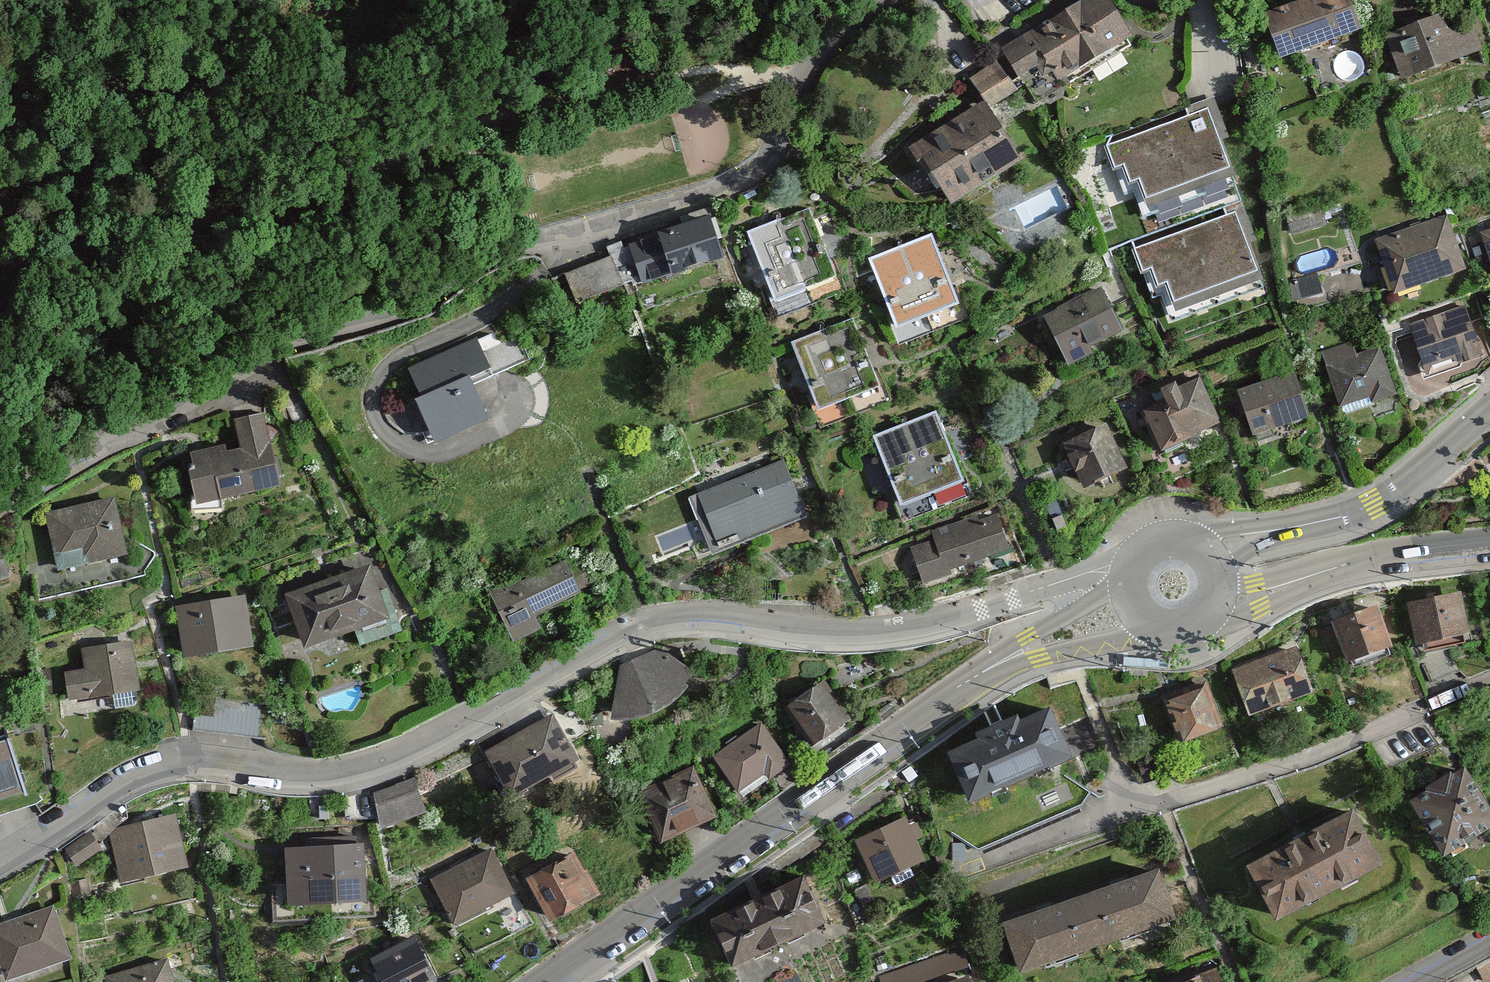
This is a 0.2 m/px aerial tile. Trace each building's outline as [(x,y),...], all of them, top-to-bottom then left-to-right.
[(1132,43),(1104,0),(1082,0),(1005,50),(1040,103),(1132,43)] [(1347,0),(1293,0),(1260,11),(1275,59),(1358,32),(1347,0)] [(1439,12),(1383,33),(1401,82),(1484,51),(1473,21),(1446,31),(1439,12)] [(970,79),(987,103),(1013,85),(996,61),(970,79)] [(918,137),(963,200),(1019,161),(974,98),(918,137)] [(1229,171),(1207,111),(1106,147),(1115,172),(1124,169),(1130,186),(1139,183),(1146,201),(1229,171)] [(752,236),(781,309),(834,288),(804,215),(752,236)] [(1256,276),(1235,216),(1133,252),(1142,277),(1151,274),(1157,291),(1167,288),(1173,306),(1256,276)] [(1387,294),(1462,270),(1445,217),(1370,241),(1387,294)] [(565,273),(576,305),(718,257),(707,225),(565,273)] [(1481,234),(1489,261),(1489,231),(1481,234)] [(872,277),(901,348),(964,322),(935,252),(872,277)] [(1043,318),(1067,366),(1121,339),(1098,291),(1043,318)] [(1420,380),(1485,360),(1469,307),(1404,327),(1420,380)] [(796,353),(823,421),(879,399),(852,330),(796,353)] [(483,356),(477,343),(402,376),(432,443),(484,420),(471,392),(533,364),(522,339),(483,356)] [(1339,414),(1397,395),(1382,348),(1358,355),(1354,343),(1320,355),(1339,414)] [(1132,389),(1162,452),(1223,423),(1199,373),(1177,383),(1171,371),(1132,389)] [(1250,437),(1308,421),(1295,372),(1237,388),(1250,437)] [(874,436),(905,510),(967,485),(936,410),(874,436)] [(1084,482),(1126,461),(1105,418),(1062,440),(1084,482)] [(191,454),(204,515),(292,496),(279,435),(191,454)] [(685,498),(710,556),(804,517),(780,458),(685,498)] [(124,503),(55,518),(68,579),(137,564),(124,503)] [(922,582),(1009,551),(995,509),(936,530),(940,541),(911,551),(922,582)] [(0,550),(0,577),(13,573),(6,549),(0,550)] [(488,593),(510,644),(542,631),(534,613),(577,595),(563,561),(488,593)] [(297,599),(317,661),(404,632),(384,570),(297,599)] [(1414,643),(1465,633),(1457,591),(1405,601),(1414,643)] [(253,605),(184,611),(189,666),(258,659),(253,605)] [(1349,668),(1390,653),(1373,607),(1332,622),(1349,668)] [(622,663),(611,715),(638,710),(661,702),(677,690),(698,669),(663,646),(622,663)] [(1312,693),(1295,647),(1230,672),(1248,717),(1312,693)] [(70,658),(74,712),(148,706),(144,652),(70,658)] [(826,675),(787,702),(812,739),(851,712),(826,675)] [(1201,683),(1160,699),(1178,745),(1219,729),(1201,683)] [(562,747),(593,733),(580,705),(549,719),(562,747)] [(973,799),(1068,759),(1046,705),(1015,718),(1012,710),(976,725),(980,735),(951,747),(973,799)] [(549,719),(488,748),(512,797),(573,767),(562,747),(549,719)] [(763,722),(711,760),(736,794),(764,773),(771,782),(794,765),(763,722)] [(40,812),(21,741),(0,746),(0,823),(40,812)] [(1456,761),(1436,774),(1408,792),(1448,854),(1489,827),(1489,813),(1456,761)] [(694,764),(632,789),(652,838),(714,813),(694,764)] [(369,796),(380,828),(425,812),(414,781),(369,796)] [(1260,890),(1277,921),(1380,864),(1348,808),(1300,834),(1246,865),(1260,890)] [(117,884),(182,872),(173,820),(107,832),(117,884)] [(927,861),(908,821),(858,844),(877,885),(927,861)] [(88,832),(60,851),(70,866),(98,847),(88,832)] [(281,843),(282,902),(363,900),(361,841),(281,843)] [(490,848),(430,881),(453,923),(514,890),(490,848)] [(528,878),(552,920),(597,893),(572,851),(528,878)] [(1004,918),(1024,976),(1170,927),(1150,869),(1004,918)] [(708,917),(728,964),(823,923),(803,876),(708,917)] [(52,907),(0,924),(0,971),(3,979),(69,957),(52,907)] [(363,960),(376,981),(424,981),(435,976),(411,933),(363,960)] [(101,975),(103,981),(173,981),(164,955),(101,975)] [(1215,963),(1166,981),(1223,981),(1215,963)]
